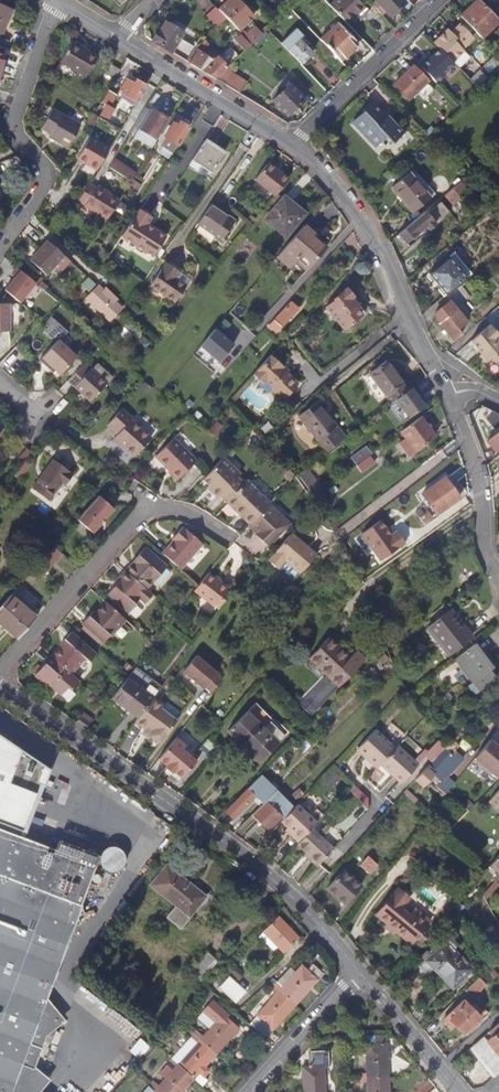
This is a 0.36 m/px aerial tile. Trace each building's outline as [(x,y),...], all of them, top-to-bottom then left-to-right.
[(226,18),(238,31),(254,16),(238,0),(228,0),(218,10),(226,18)] [(348,23),(364,7),(358,0),(336,0),(331,5),(348,23)] [(379,12),(383,9),(390,16),(395,11),(385,0),(376,0),(371,4),(379,12)] [(388,0),(385,0),(395,11),(397,9),(388,0)] [(397,9),(405,2),(403,0),(388,0),(397,9)] [(461,17),(482,38),(498,21),(478,0),(461,17)] [(1,33),(12,8),(0,3),(0,33),(1,33)] [(217,27),(226,18),(218,10),(215,7),(206,15),(217,27)] [(152,41),(171,52),(178,39),(182,33),(165,23),(160,32),(158,30),(152,41)] [(444,33),(434,43),(453,62),(464,51),(462,50),(473,39),(460,25),(451,34),(449,32),(446,35),(444,33)] [(246,39),(251,45),(254,42),(262,34),(257,28),(246,39)] [(289,50),(302,64),(313,52),(307,47),(310,43),(303,36),(296,29),(282,43),(289,50)] [(321,40),(341,60),(352,50),(332,29),(321,40)] [(262,34),(254,42),(256,45),(267,35),(264,32),(262,34)] [(246,50),(251,45),(246,39),(241,34),(236,40),(246,50)] [(171,52),(185,61),(195,48),(178,39),(171,52)] [(204,39),(195,48),(199,51),(208,42),(204,39)] [(60,62),(87,77),(96,59),(83,51),(84,49),(71,42),(60,62)] [(185,61),(215,79),(227,68),(217,58),(214,61),(199,51),(195,48),(185,61)] [(473,95),(479,89),(459,69),(454,63),(448,69),(473,95)] [(105,74),(114,80),(119,71),(109,65),(105,74)] [(394,84),(409,99),(427,81),(413,66),(394,84)] [(119,90),(135,101),(145,84),(136,79),(134,83),(126,78),(119,90)] [(301,96),(307,91),(295,78),(273,100),(288,115),(304,99),(301,96)] [(229,87),(239,94),(243,87),(232,81),(229,87)] [(99,117),(107,121),(115,108),(111,105),(118,94),(109,89),(102,102),(107,105),(99,117)] [(394,142),(405,131),(388,114),(385,116),(371,101),(362,109),(364,111),(354,119),(381,147),(390,138),(394,142)] [(50,136),(68,147),(80,125),(52,109),(41,128),(51,134),(50,136)] [(168,120),(151,109),(139,128),(135,134),(153,145),(157,139),(168,120)] [(161,145),(172,153),(188,127),(180,122),(178,126),(173,123),(164,137),(166,138),(161,145)] [(96,169),(108,148),(89,136),(75,159),(84,164),(85,162),(96,169)] [(197,153),(193,159),(211,172),(224,153),(205,141),(197,153)] [(114,156),(108,166),(131,180),(137,171),(114,156)] [(276,197),(289,180),(269,164),(255,180),(276,197)] [(414,212),(430,198),(409,173),(392,187),(414,212)] [(466,177),(444,195),(456,210),(478,192),(466,177)] [(88,182),(78,198),(86,204),(85,205),(107,220),(120,199),(98,185),(97,187),(88,182)] [(288,235),(305,214),(282,196),(266,217),(288,235)] [(437,203),(414,222),(415,223),(439,205),(437,202),(437,203)] [(211,205),(198,223),(212,233),(225,215),(211,205)] [(414,222),(407,227),(408,229),(400,236),(406,242),(424,228),(427,231),(448,215),(439,205),(415,223),(414,222)] [(138,210),(121,236),(134,245),(135,249),(140,253),(145,252),(153,257),(166,236),(154,229),(153,230),(146,225),(152,218),(139,209),(139,210),(138,210)] [(225,215),(212,233),(221,239),(234,221),(225,215)] [(253,225),(257,221),(251,216),(248,221),(253,225)] [(304,226),(277,256),(287,265),(294,258),(307,269),(325,248),(312,236),(314,234),(304,226)] [(407,227),(398,234),(400,236),(408,229),(407,227)] [(64,255),(51,244),(47,240),(31,257),(48,273),(64,255)] [(182,273),(188,265),(173,255),(155,279),(169,290),(182,273)] [(448,294),(466,278),(449,257),(430,273),(448,294)] [(33,283),(14,268),(9,275),(12,277),(3,290),(18,302),(33,283)] [(182,273),(169,290),(179,298),(192,281),(182,273)] [(23,299),(30,305),(44,288),(37,283),(23,299)] [(98,284),(85,298),(111,321),(123,308),(98,284)] [(343,330),(361,315),(354,307),(356,305),(358,303),(352,296),(346,287),(332,299),(332,300),(324,307),(343,330)] [(290,302),(268,326),(276,332),(297,309),(290,302)] [(441,322),(456,310),(449,302),(434,314),(441,322)] [(441,322),(439,324),(454,341),(462,334),(458,329),(466,322),(456,310),(441,322)] [(472,341),(489,361),(492,358),(498,367),(498,340),(498,339),(498,338),(498,334),(491,325),(472,341)] [(215,328),(200,345),(219,361),(233,344),(215,328)] [(77,353),(58,337),(40,356),(48,363),(50,361),(60,371),(77,353)] [(262,364),(252,375),(260,383),(264,384),(266,382),(272,389),(270,391),(282,402),(297,386),(280,370),(282,368),(270,356),(262,364)] [(71,378),(88,362),(85,359),(69,376),(71,378)] [(392,403),(396,399),(408,390),(386,361),(369,374),(392,403)] [(83,389),(100,373),(88,362),(71,378),(83,389)] [(100,373),(83,389),(92,397),(108,381),(100,373)] [(408,390),(396,399),(409,416),(423,406),(427,403),(420,394),(416,397),(410,389),(408,390)] [(328,451),(343,439),(333,428),(335,426),(316,402),(299,416),(328,451)] [(134,454),(152,435),(132,417),(134,415),(123,405),(108,421),(119,432),(113,438),(122,447),(124,445),(134,454)] [(420,417),(401,432),(407,439),(400,444),(410,456),(435,436),(420,417)] [(358,429),(345,439),(352,447),(365,437),(358,429)] [(489,442),(496,451),(498,448),(498,432),(489,442)] [(170,437),(152,457),(176,478),(193,459),(170,437)] [(361,471),(377,462),(368,445),(352,455),(361,471)] [(222,456),(202,478),(211,487),(211,492),(214,495),(219,495),(226,501),(244,482),(237,476),(236,469),(222,456)] [(32,488),(49,501),(63,482),(66,484),(73,476),(69,473),(71,471),(54,459),(32,488)] [(311,467),(301,472),(313,495),(323,490),(311,467)] [(296,474),(291,468),(289,470),(288,471),(288,477),(289,478),(291,480),(296,474)] [(436,514),(458,498),(444,478),(422,494),(436,514)] [(244,482),(226,501),(241,515),(243,513),(254,522),(271,503),(272,502),(247,479),(244,482)] [(99,496),(78,519),(93,532),(101,523),(100,522),(104,517),(105,518),(114,508),(99,496)] [(254,522),(251,526),(265,538),(264,540),(271,546),(292,523),(271,503),(254,522)] [(429,510),(420,516),(426,524),(434,519),(429,510)] [(380,523),(362,537),(382,564),(406,545),(397,533),(394,536),(391,538),(386,531),(380,523)] [(162,552),(180,568),(201,542),(181,526),(174,535),(175,536),(162,552)] [(300,539),(293,533),(270,559),(271,560),(270,560),(279,568),(286,560),(302,573),(318,555),(304,543),(303,544),(299,540),(300,539)] [(59,551),(54,546),(38,564),(44,569),(59,551)] [(126,570),(146,588),(152,581),(153,582),(166,566),(144,547),(135,557),(137,559),(133,564),(132,563),(126,570)] [(126,570),(125,570),(114,582),(116,583),(107,594),(129,612),(136,604),(135,603),(138,598),(144,603),(152,593),(146,588),(126,570)] [(201,585),(196,591),(215,607),(218,604),(228,591),(230,588),(222,582),(222,583),(210,573),(201,585)] [(220,607),(231,594),(228,591),(218,604),(220,607)] [(35,618),(10,596),(0,608),(0,623),(17,638),(35,618)] [(124,619),(105,602),(90,619),(87,617),(81,625),(102,643),(108,636),(109,637),(124,619)] [(448,655),(471,637),(463,627),(462,628),(449,611),(427,629),(448,655)] [(53,659),(71,675),(83,661),(85,661),(87,661),(89,662),(96,655),(70,633),(64,640),(66,643),(53,659)] [(338,687),(363,661),(355,653),(347,660),(327,639),(308,658),(338,687)] [(476,643),(455,660),(473,683),(471,685),(478,693),(498,676),(492,668),(494,666),(476,643)] [(53,659),(50,656),(44,664),(45,665),(35,677),(43,684),(45,683),(47,682),(51,686),(50,688),(61,696),(68,688),(71,691),(79,682),(71,675),(53,659)] [(217,673),(196,656),(183,671),(204,688),(205,687),(211,693),(222,680),(216,674),(217,673)] [(129,675),(127,679),(153,698),(155,695),(159,689),(133,670),(129,675)] [(138,718),(153,698),(127,679),(111,698),(138,718)] [(153,698),(138,718),(135,721),(146,729),(148,726),(153,730),(150,735),(160,743),(177,720),(162,708),(163,706),(153,698)] [(255,701),(229,729),(250,750),(261,760),(288,730),(255,701)] [(76,723),(87,730),(91,725),(81,717),(76,723)] [(44,1087),(49,1076),(29,1069),(43,1036),(62,1016),(41,994),(92,866),(18,838),(37,784),(44,759),(0,731),(0,1091),(48,1091),(44,1087)] [(381,763),(394,749),(373,731),(355,751),(363,758),(364,757),(376,768),(381,763)] [(185,745),(176,738),(159,759),(167,766),(166,767),(172,773),(173,771),(182,778),(196,761),(182,749),(185,745)] [(451,741),(447,746),(418,778),(425,784),(436,772),(442,778),(453,766),(455,768),(463,759),(453,750),(457,746),(451,741)] [(489,741),(474,759),(482,766),(481,769),(488,775),(491,773),(496,778),(498,774),(498,747),(497,746),(496,747),(489,741)] [(397,746),(394,749),(381,763),(393,774),(391,776),(399,783),(417,765),(397,746)] [(261,775),(225,811),(231,818),(256,796),(264,804),(277,791),(261,775)] [(445,794),(453,784),(447,780),(445,782),(443,780),(437,787),(445,794)] [(484,795),(491,802),(493,801),(498,807),(498,781),(484,795)] [(264,804),(253,814),(268,829),(281,817),(283,819),(294,808),(277,791),(264,804)] [(295,806),(294,808),(283,819),(280,824),(299,842),(310,830),(315,824),(295,806)] [(299,842),(296,845),(318,866),(333,850),(310,830),(299,842)] [(119,843),(99,851),(108,872),(128,864),(119,843)] [(490,865),(498,873),(498,855),(490,865)] [(369,874),(376,865),(368,857),(360,866),(369,874)] [(180,927),(205,896),(166,865),(150,885),(177,906),(168,917),(180,927)] [(341,908),(356,889),(338,875),(323,893),(341,908)] [(411,944),(416,939),(425,928),(431,920),(407,901),(414,892),(402,882),(376,915),(388,925),(390,923),(397,929),(395,931),(411,944)] [(283,952),(298,938),(278,917),(263,932),(283,952)] [(422,943),(431,933),(425,928),(416,939),(422,943)] [(452,989),(472,969),(445,942),(425,961),(452,989)] [(190,971),(200,980),(217,962),(207,952),(195,966),(190,971)] [(282,987),(279,991),(295,1005),(323,973),(312,963),(307,970),(301,966),(282,987)] [(224,973),(228,977),(235,984),(242,977),(231,966),(224,973)] [(245,992),(235,984),(228,977),(219,987),(236,1002),(245,992)] [(473,999),(481,992),(479,990),(485,984),(478,977),(465,990),(473,999)] [(279,991),(274,986),(271,989),(276,994),(279,991)] [(295,1005),(279,991),(276,994),(265,1006),(262,1009),(256,1016),(261,1020),(253,1028),(263,1037),(271,1029),(272,1030),(295,1005)] [(442,1019),(448,1025),(450,1027),(453,1024),(461,1033),(466,1029),(468,1032),(486,1015),(472,1001),(470,998),(465,1002),(463,1000),(442,1019)] [(200,1040),(215,1054),(238,1028),(223,1014),(225,1012),(212,1001),(204,1010),(216,1021),(203,1036),(200,1040)] [(497,1025),(488,1033),(492,1037),(498,1031),(498,1027),(497,1025)] [(492,1037),(487,1041),(483,1037),(471,1048),(495,1076),(498,1073),(498,1031),(492,1037)] [(198,1032),(195,1035),(200,1040),(203,1036),(198,1032)] [(364,1034),(365,1043),(386,1042),(386,1034),(364,1034)] [(200,1040),(195,1035),(191,1039),(197,1044),(200,1040)] [(142,1037),(130,1049),(140,1058),(151,1045),(142,1037)] [(197,1044),(191,1039),(173,1060),(178,1064),(197,1044)] [(197,1044),(178,1064),(194,1079),(213,1056),(215,1054),(200,1040),(197,1044)] [(366,1076),(387,1076),(386,1057),(391,1056),(391,1049),(386,1050),(386,1042),(365,1043),(366,1072),(366,1076)] [(308,1065),(308,1067),(323,1066),(329,1066),(328,1050),(311,1051),(311,1065),(308,1065)] [(452,1065),(459,1073),(466,1067),(459,1059),(452,1065)] [(158,1091),(182,1091),(194,1079),(178,1064),(176,1067),(158,1086),(156,1090),(158,1091)] [(308,1067),(302,1067),(303,1091),(324,1091),(323,1066),(308,1067)] [(387,1076),(366,1076),(366,1081),(367,1091),(388,1091),(387,1076)] [(153,1082),(150,1085),(156,1090),(158,1086),(153,1082)]
